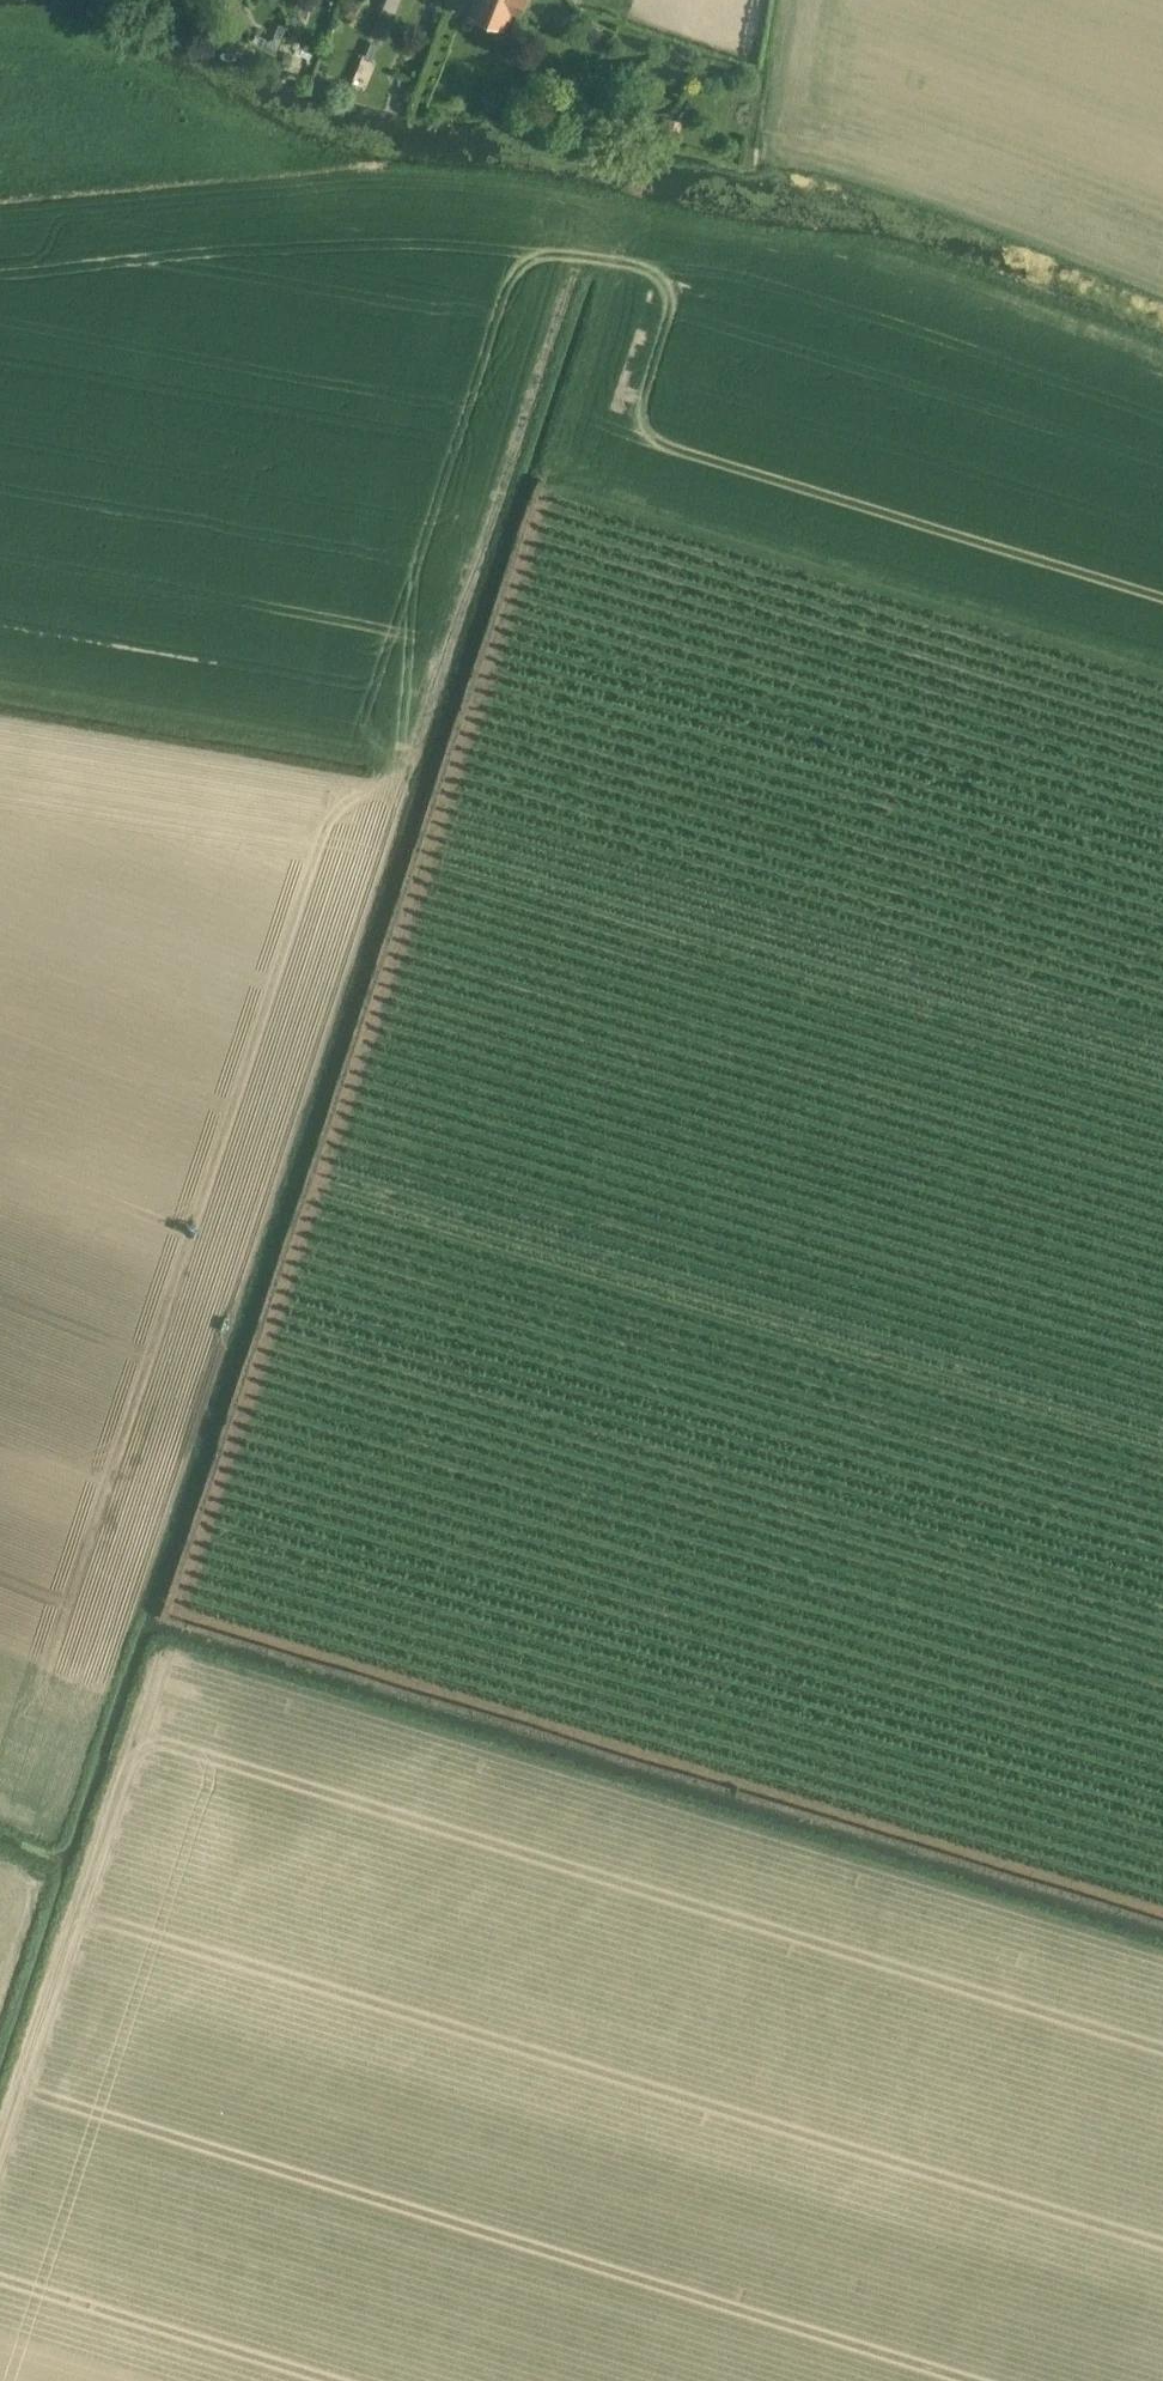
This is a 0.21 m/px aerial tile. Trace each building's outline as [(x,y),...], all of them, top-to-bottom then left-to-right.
[(471,12),(493,20),(503,24),(509,6),(520,10),(524,0),(475,0),(471,12)] [(276,51),(286,27),(280,24),(274,37),(270,40),(257,33),(253,41),(276,51)] [(277,56),(270,69),(278,73),(282,64),(284,65),(289,62),(291,57),(289,52),(283,50),(278,53),(277,57),(277,56)] [(361,76),(355,91),(369,97),(375,82),(361,76)] [(664,116),(659,136),(678,140),(683,121),(664,116)]
